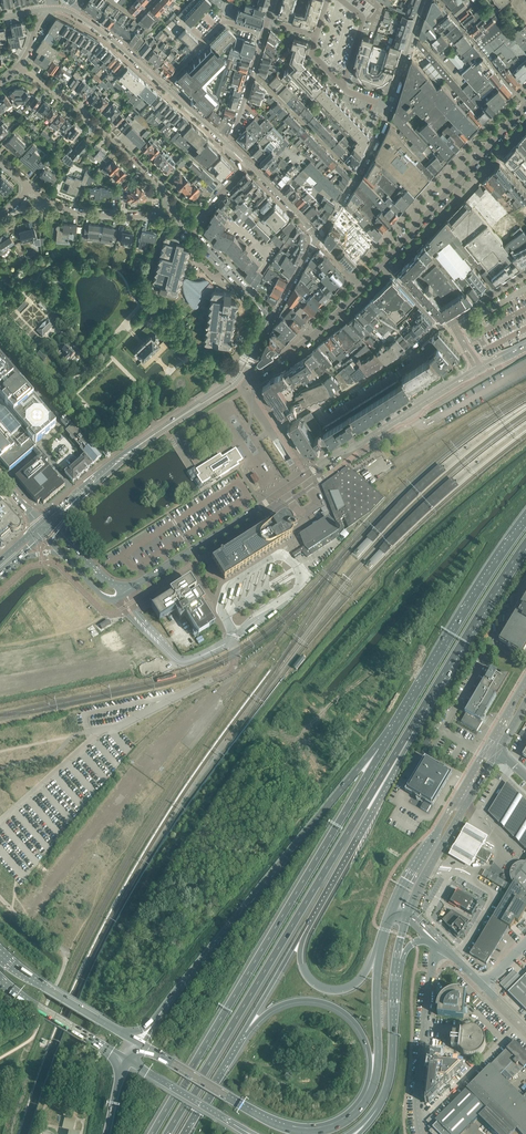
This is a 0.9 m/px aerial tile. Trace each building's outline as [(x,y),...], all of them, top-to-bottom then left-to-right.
[(94,4),(92,2),(93,0),(90,0),(89,1),(83,9),(88,12),(94,4)] [(94,4),(88,12),(93,16),(104,0),(101,0),(97,6),(94,4)] [(107,2),(105,0),(104,0),(93,16),(97,19),(103,11),(101,9),(107,2)] [(140,9),(145,4),(140,0),(136,0),(133,3),(140,9)] [(178,15),(182,19),(183,18),(190,25),(211,2),(208,0),(192,0),(178,15)] [(211,1),(220,9),(223,0),(212,0),(211,1)] [(276,16),(292,21),(292,20),(299,22),(299,23),(314,28),(320,6),(319,6),(320,4),(321,0),(310,0),(305,16),(290,12),(294,0),(281,0),(276,16)] [(429,9),(426,17),(432,23),(434,26),(439,21),(437,18),(435,16),(443,8),(437,0),(432,0),(429,9)] [(452,9),(461,0),(462,0),(445,0),(447,2),(448,1),(451,6),(450,6),(452,9)] [(452,9),(457,15),(470,3),(468,0),(462,0),(461,0),(452,9)] [(522,0),(515,0),(511,4),(514,7),(525,23),(525,5),(522,0)] [(163,9),(165,7),(159,1),(155,5),(165,14),(166,12),(163,9)] [(407,13),(414,15),(418,5),(406,1),(405,1),(402,8),(397,6),(396,9),(397,10),(407,14),(407,13)] [(254,4),(253,7),(265,11),(267,5),(258,2),(257,5),(254,4)] [(135,14),(140,9),(133,3),(128,9),(135,14)] [(239,6),(238,8),(264,16),(265,11),(253,7),(247,5),(245,4),(244,8),(239,6)] [(465,26),(479,14),(480,14),(478,11),(473,14),(469,10),(473,7),(471,4),(466,9),(457,16),(461,21),(465,26)] [(108,5),(103,11),(97,19),(98,19),(103,23),(114,9),(108,5)] [(160,13),(163,16),(165,14),(155,5),(151,9),(158,16),(160,13)] [(121,11),(115,7),(114,9),(103,23),(104,24),(105,24),(107,26),(109,28),(115,19),(121,11)] [(488,17),(490,20),(495,15),(489,7),(487,9),(491,15),(488,17)] [(237,14),(235,20),(240,22),(240,20),(243,21),(242,22),(244,23),(245,21),(247,22),(246,24),(256,27),(256,25),(258,26),(258,27),(260,28),(261,24),(262,20),(263,20),(264,16),(238,8),(237,14)] [(448,13),(443,8),(435,16),(437,18),(439,21),(448,13)] [(160,19),(157,16),(150,10),(140,20),(138,23),(146,29),(146,28),(150,31),(153,28),(152,27),(160,19)] [(448,13),(439,21),(434,26),(439,32),(453,19),(448,13)] [(401,21),(411,24),(413,18),(400,14),(399,17),(402,18),(401,21)] [(469,30),(478,21),(483,18),(480,14),(479,14),(465,26),(469,30)] [(499,55),(501,57),(507,53),(511,58),(507,61),(510,65),(519,57),(522,61),(525,58),(525,53),(521,46),(512,36),(506,28),(495,15),(490,20),(483,26),(480,28),(485,33),(477,39),(478,40),(484,35),(499,53),(500,54),(499,55)] [(439,32),(434,26),(432,23),(426,17),(419,36),(420,36),(423,40),(426,38),(429,41),(430,40),(431,42),(432,41),(441,33),(439,32)] [(485,20),(483,18),(478,21),(483,26),(490,20),(488,17),(485,20)] [(55,39),(65,23),(57,18),(41,43),(40,45),(39,45),(39,46),(38,46),(39,47),(37,49),(36,49),(37,50),(36,50),(39,52),(37,55),(37,56),(36,56),(33,60),(34,61),(37,62),(47,69),(60,50),(51,45),(55,39)] [(118,21),(115,19),(109,28),(109,27),(114,31),(123,19),(121,18),(118,21)] [(125,21),(123,19),(114,31),(119,34),(124,26),(122,24),(125,21)] [(439,32),(441,33),(443,36),(457,24),(453,19),(439,32)] [(410,30),(411,24),(401,21),(400,21),(399,23),(401,24),(400,27),(410,30)] [(473,35),(480,28),(483,26),(478,21),(469,30),(473,35)] [(21,23),(17,24),(16,24),(11,25),(13,35),(8,36),(11,52),(16,51),(15,46),(20,45),(20,44),(19,40),(19,39),(18,35),(18,34),(23,33),(23,34),(23,33),(22,28),(21,23)] [(71,26),(65,23),(55,39),(58,40),(62,33),(64,35),(71,26)] [(525,23),(523,26),(524,27),(519,31),(518,30),(517,31),(516,32),(515,33),(514,34),(513,35),(512,36),(521,46),(525,42),(525,23)] [(457,24),(443,36),(449,42),(451,44),(453,43),(464,34),(463,34),(459,29),(460,29),(457,25),(457,24)] [(135,27),(133,25),(131,28),(123,38),(128,41),(134,33),(132,31),(135,27)] [(71,26),(64,35),(62,38),(65,40),(62,45),(64,46),(70,39),(76,29),(74,28),(71,26)] [(127,28),(124,26),(119,34),(123,38),(131,28),(128,26),(127,28)] [(399,29),(398,32),(408,36),(410,30),(400,27),(398,26),(398,29),(399,29)] [(485,33),(480,28),(473,35),(477,40),(477,39),(485,33)] [(65,50),(68,52),(70,48),(81,31),(76,29),(70,39),(72,41),(65,50)] [(179,36),(185,42),(192,35),(185,29),(179,36)] [(135,32),(134,33),(128,41),(132,44),(142,32),(139,30),(137,34),(135,32)] [(163,32),(161,31),(160,30),(154,37),(157,39),(163,32)] [(213,46),(214,47),(217,50),(220,53),(236,37),(229,30),(213,46)] [(276,47),(277,47),(276,47),(280,40),(271,30),(267,41),(276,47)] [(82,32),(81,31),(70,48),(71,49),(72,53),(70,56),(71,57),(72,56),(87,35),(87,34),(82,32)] [(136,47),(146,35),(142,31),(142,32),(132,44),(132,45),(132,44),(136,47)] [(397,35),(396,38),(406,41),(408,36),(398,32),(397,32),(396,35),(397,35)] [(440,50),(449,42),(443,36),(441,33),(432,41),(437,46),(440,50)] [(472,45),(464,34),(453,43),(461,53),(472,45)] [(81,62),(88,56),(100,42),(99,42),(98,41),(97,41),(97,40),(87,35),(72,56),(79,61),(81,62)] [(187,44),(191,48),(198,41),(192,35),(185,42),(187,44)] [(478,40),(492,58),(498,54),(499,55),(500,54),(499,53),(484,35),(478,40)] [(361,44),(359,50),(359,51),(359,53),(358,53),(356,59),(357,60),(356,62),(355,62),(355,63),(355,64),(355,66),(355,68),(356,69),(356,70),(356,71),(357,72),(357,73),(358,74),(358,75),(359,76),(359,77),(360,78),(362,79),(363,80),(366,82),(365,82),(366,83),(368,83),(369,84),(371,84),(372,84),(374,85),(374,84),(377,84),(377,85),(379,84),(381,84),(382,83),(384,83),(385,82),(386,82),(387,81),(388,80),(389,79),(390,79),(391,78),(391,77),(392,75),(393,74),(394,71),(396,64),(396,62),(397,62),(399,56),(398,56),(399,54),(400,54),(402,47),(390,44),(389,50),(373,45),(373,43),(382,46),(383,42),(363,36),(361,42),(362,42),(361,44)] [(235,45),(233,50),(252,55),(254,47),(255,43),(246,40),(244,40),(237,37),(235,43),(235,45)] [(404,48),(406,41),(396,38),(393,37),(391,43),(404,48)] [(291,79),(300,88),(302,90),(307,95),(311,99),(311,98),(326,84),(304,60),(303,60),(303,58),(305,59),(310,42),(297,38),(296,38),(301,39),(301,40),(294,38),(292,46),(294,46),(292,53),(280,66),(277,74),(270,82),(270,83),(270,82),(274,86),(273,87),(278,92),(291,79)] [(143,42),(137,48),(139,50),(140,51),(143,53),(143,54),(144,53),(143,53),(150,46),(151,47),(156,41),(153,39),(149,44),(147,42),(147,41),(145,39),(144,41),(143,40),(142,42),(143,42)] [(418,40),(416,46),(426,57),(431,53),(420,41),(418,40)] [(267,41),(266,46),(275,52),(277,53),(279,50),(276,49),(277,47),(276,47),(267,41)] [(90,58),(89,58),(92,60),(104,46),(100,42),(88,56),(90,58)] [(191,48),(187,44),(182,50),(187,54),(191,48)] [(146,57),(152,61),(161,50),(162,50),(156,45),(146,57)] [(466,55),(467,56),(477,49),(473,45),(467,50),(468,52),(466,55)] [(109,49),(104,46),(92,60),(91,61),(95,65),(101,58),(109,49)] [(266,46),(264,51),(272,58),(272,59),(275,62),(277,58),(273,56),(275,52),(266,46)] [(426,57),(416,46),(412,58),(418,63),(420,66),(428,59),(426,57)] [(180,79),(177,82),(194,98),(191,101),(203,113),(217,99),(203,84),(226,61),(222,58),(223,56),(220,53),(217,50),(216,51),(211,47),(189,70),(186,67),(177,76),(180,79)] [(285,52),(280,57),(284,60),(292,52),(288,49),(288,48),(285,51),(285,52)] [(96,73),(101,68),(114,54),(109,49),(101,58),(95,65),(92,69),(96,73)] [(234,56),(238,58),(250,61),(252,55),(233,50),(231,49),(229,54),(234,55),(234,56)] [(469,58),(471,56),(473,58),(480,53),(477,49),(467,56),(468,58),(469,57),(469,58)] [(166,55),(161,50),(152,61),(157,66),(166,55)] [(176,55),(171,51),(158,66),(159,67),(161,69),(162,69),(163,70),(176,55)] [(460,71),(467,65),(455,52),(448,58),(460,71)] [(0,55),(1,56),(0,56),(0,65),(2,65),(1,59),(10,57),(9,53),(0,55)] [(483,122),(490,115),(480,104),(477,106),(463,90),(452,77),(431,53),(426,57),(428,59),(430,61),(429,62),(445,79),(471,108),(483,122)] [(477,62),(478,61),(483,57),(480,53),(473,58),(472,59),(473,60),(472,60),(473,61),(475,59),(477,62)] [(506,64),(504,66),(507,69),(509,67),(512,72),(517,77),(517,76),(522,82),(525,78),(525,65),(522,61),(519,57),(510,65),(507,61),(511,58),(507,53),(501,57),(506,64)] [(101,77),(110,67),(118,58),(118,57),(114,54),(101,68),(96,73),(101,77)] [(266,56),(266,55),(263,54),(261,62),(270,65),(271,60),(271,59),(268,58),(268,57),(266,57),(266,56)] [(492,58),(492,59),(495,62),(501,57),(499,55),(498,54),(492,58)] [(176,55),(163,70),(165,72),(167,74),(168,74),(178,62),(175,59),(174,58),(176,56),(176,55)] [(275,62),(278,66),(284,60),(280,57),(279,58),(278,56),(277,58),(275,62)] [(512,93),(503,81),(483,57),(478,61),(485,70),(484,71),(507,98),(512,93)] [(506,64),(501,57),(495,62),(500,69),(504,66),(506,64)] [(123,62),(118,58),(110,67),(113,69),(110,72),(112,74),(122,62),(123,62)] [(469,136),(479,127),(479,126),(466,112),(456,100),(457,100),(442,84),(438,87),(419,65),(417,63),(418,63),(412,58),(397,108),(407,119),(417,109),(418,110),(422,114),(422,115),(423,114),(426,118),(428,120),(436,129),(446,120),(449,117),(459,126),(460,126),(469,136)] [(237,61),(232,60),(232,63),(239,65),(248,68),(250,62),(240,59),(240,62),(237,61)] [(59,65),(53,61),(47,69),(48,69),(48,70),(50,72),(50,71),(53,73),(59,65)] [(496,109),(507,98),(484,71),(476,61),(471,65),(470,65),(461,73),(470,83),(483,97),(485,96),(496,109)] [(124,63),(123,62),(122,62),(112,74),(110,72),(102,80),(109,86),(127,65),(126,65),(124,63)] [(278,67),(270,65),(261,62),(259,68),(268,70),(269,68),(277,70),(278,67)] [(438,85),(445,79),(429,62),(426,65),(423,68),(438,85)] [(60,78),(66,70),(68,68),(64,65),(63,67),(61,66),(55,74),(57,76),(57,77),(59,79),(60,78)] [(119,87),(130,97),(145,81),(127,65),(112,82),(118,88),(119,87)] [(233,69),(246,73),(248,68),(239,65),(238,67),(235,66),(234,68),(233,67),(233,69)] [(504,66),(500,69),(516,88),(521,83),(517,77),(512,72),(509,67),(507,69),(504,66)] [(68,68),(66,70),(60,78),(61,79),(61,80),(63,81),(66,82),(72,74),(70,73),(71,70),(68,68)] [(273,72),(268,70),(259,68),(258,72),(260,73),(259,74),(265,80),(268,82),(275,75),(272,74),(273,72)] [(233,77),(244,80),(246,75),(234,71),(233,74),(231,74),(230,76),(231,76),(233,77)] [(72,88),(73,87),(74,88),(77,84),(79,80),(80,80),(82,76),(75,72),(73,75),(74,76),(68,84),(70,86),(72,88)] [(231,76),(230,76),(228,75),(225,74),(225,77),(224,77),(224,79),(224,80),(229,81),(242,86),(244,80),(233,77),(232,80),(230,80),(231,76)] [(79,93),(80,93),(81,93),(87,84),(82,80),(84,78),(82,76),(80,80),(79,80),(77,84),(78,85),(75,89),(78,91),(78,92),(79,93)] [(278,92),(287,101),(294,93),(298,89),(300,88),(291,79),(278,92)] [(234,89),(241,91),(242,86),(229,81),(224,80),(223,81),(223,83),(222,85),(225,86),(234,89)] [(253,87),(264,91),(266,91),(266,90),(256,80),(255,81),(253,87)] [(154,91),(155,90),(145,81),(130,97),(129,98),(126,101),(132,106),(134,108),(139,112),(149,101),(157,92),(156,93),(154,91)] [(490,115),(491,114),(496,109),(485,96),(483,97),(470,83),(463,90),(477,106),(480,104),(490,115)] [(94,89),(87,84),(81,93),(81,94),(83,96),(84,96),(86,98),(90,92),(91,93),(94,89)] [(343,105),(345,103),(326,84),(311,98),(312,100),(314,102),(316,104),(329,118),(333,122),(337,126),(338,127),(364,155),(373,135),(343,105)] [(221,91),(224,92),(230,94),(239,96),(241,91),(234,89),(233,92),(225,89),(225,86),(222,85),(221,86),(221,87),(221,88),(221,89),(220,90),(220,91),(221,91)] [(263,94),(264,91),(253,87),(253,88),(252,93),(251,93),(262,97),(263,97),(264,94),(263,94)] [(19,100),(19,88),(16,88),(13,91),(12,91),(11,91),(9,93),(9,94),(8,94),(14,101),(12,103),(15,107),(22,102),(19,100)] [(22,88),(19,88),(19,100),(22,102),(23,103),(30,94),(29,93),(29,92),(27,90),(26,91),(25,91),(22,88)] [(97,92),(95,90),(88,99),(90,101),(90,102),(91,102),(91,103),(92,103),(93,103),(102,93),(99,90),(97,92)] [(160,95),(157,92),(149,101),(152,103),(151,104),(153,106),(154,105),(156,107),(164,99),(161,96),(160,95)] [(262,97),(251,93),(251,94),(250,99),(250,100),(255,101),(255,104),(260,105),(261,99),(266,101),(268,102),(271,99),(269,96),(267,98),(263,97),(262,97)] [(290,105),(298,97),(294,93),(287,101),(290,105)] [(237,102),(239,96),(230,94),(228,99),(237,102)] [(0,100),(0,101),(6,109),(12,104),(5,96),(4,95),(1,97),(2,98),(1,98),(1,99),(0,100)] [(31,118),(35,113),(36,112),(40,107),(37,105),(41,100),(38,98),(39,98),(36,96),(35,96),(29,105),(35,109),(29,116),(31,118)] [(104,98),(102,96),(95,105),(97,107),(97,108),(99,109),(100,109),(101,110),(108,101),(109,99),(106,96),(104,98)] [(278,101),(273,97),(271,99),(268,102),(273,107),(278,101)] [(301,101),(298,97),(290,105),(294,108),(301,101)] [(150,123),(154,118),(168,103),(167,102),(164,99),(156,107),(150,114),(146,119),(150,123)] [(236,108),(237,102),(228,99),(226,105),(236,108)] [(278,101),(273,107),(269,111),(272,114),(281,105),(278,101)] [(305,105),(301,101),(294,108),(298,112),(305,105)] [(40,107),(36,112),(35,113),(39,116),(41,113),(43,114),(50,106),(47,104),(47,103),(45,102),(44,102),(40,107)] [(110,106),(107,110),(105,113),(108,116),(108,117),(110,119),(111,119),(112,119),(120,110),(116,107),(117,105),(114,102),(110,106)] [(168,103),(154,118),(150,123),(155,127),(162,119),(173,107),(172,106),(171,106),(170,105),(171,105),(169,104),(168,103)] [(212,109),(206,116),(215,124),(225,114),(222,113),(218,110),(221,106),(218,103),(212,109)] [(279,114),(285,108),(281,105),(272,114),(269,118),(268,118),(270,120),(277,113),(279,114)] [(303,117),(310,110),(306,106),(299,113),(303,117)] [(162,119),(166,123),(177,111),(173,107),(162,119)] [(312,112),(310,110),(303,117),(307,121),(319,109),(317,107),(312,112)] [(46,119),(50,121),(57,112),(57,111),(55,110),(54,110),(52,108),(46,115),(48,117),(46,119)] [(226,115),(233,117),(235,111),(225,108),(224,113),(226,115)] [(287,110),(285,108),(279,114),(277,116),(280,120),(288,112),(287,110)] [(471,108),(466,112),(479,126),(483,122),(471,108)] [(423,150),(428,145),(416,131),(396,109),(392,118),(413,141),(422,151),(423,150)] [(311,125),(312,126),(318,120),(316,118),(320,114),(322,116),(324,114),(320,110),(308,122),(311,125)] [(181,114),(178,111),(177,111),(166,123),(160,130),(165,133),(172,126),(182,115),(181,114)] [(125,117),(120,112),(113,120),(113,121),(115,123),(116,123),(118,125),(125,117)] [(134,117),(135,118),(147,130),(141,136),(145,139),(152,132),(148,128),(151,124),(150,123),(146,119),(138,112),(134,117)] [(287,124),(294,117),(290,113),(283,120),(286,122),(277,130),(279,132),(287,124)] [(60,114),(59,114),(51,123),(55,127),(55,128),(56,129),(59,126),(65,118),(63,116),(63,115),(61,114),(60,114)] [(215,124),(220,129),(227,121),(225,118),(226,115),(225,114),(215,124)] [(315,129),(316,130),(322,124),(320,122),(326,116),(324,114),(322,116),(318,120),(312,126),(315,129)] [(188,120),(182,115),(172,126),(178,131),(170,140),(173,142),(174,141),(184,130),(182,128),(189,121),(188,120)] [(422,115),(418,118),(423,124),(427,120),(422,115)] [(289,130),(298,121),(294,117),(287,124),(289,125),(283,131),(285,133),(288,131),(289,130)] [(465,141),(469,136),(460,126),(459,126),(449,117),(446,120),(450,125),(465,141)] [(129,121),(126,118),(119,126),(119,127),(121,129),(122,128),(124,130),(132,122),(130,120),(129,121)] [(322,124),(316,130),(320,134),(326,128),(324,126),(328,122),(330,124),(331,123),(333,122),(329,118),(322,124)] [(69,121),(66,119),(57,130),(64,135),(66,132),(72,124),(71,123),(71,122),(70,121),(69,121)] [(252,148),(269,130),(273,127),(274,126),(268,120),(262,126),(254,119),(246,127),(247,128),(238,138),(247,147),(249,145),(252,148)] [(440,133),(436,129),(428,120),(420,127),(430,139),(448,158),(456,150),(440,133)] [(450,125),(446,120),(436,129),(440,133),(443,130),(448,135),(450,133),(455,138),(454,139),(461,145),(465,141),(450,125)] [(229,131),(231,124),(227,121),(220,129),(224,132),(226,134),(228,134),(228,133),(229,131)] [(302,125),(298,121),(289,130),(288,131),(292,135),(295,132),(302,125)] [(10,129),(12,131),(20,124),(17,122),(10,129)] [(191,123),(184,130),(174,141),(188,153),(192,149),(193,150),(196,146),(199,149),(207,141),(206,141),(205,142),(203,141),(206,137),(206,136),(205,137),(204,136),(205,135),(198,129),(197,130),(195,128),(196,128),(196,127),(195,128),(194,127),(194,126),(191,123)] [(76,127),(73,125),(65,134),(72,141),(77,136),(75,134),(79,130),(78,129),(78,128),(76,126),(76,127)] [(305,129),(302,126),(302,125),(295,132),(297,134),(295,136),(295,137),(296,138),(299,136),(305,129)] [(431,178),(416,162),(420,159),(421,158),(409,145),(390,125),(375,158),(381,162),(405,185),(415,195),(416,194),(418,192),(430,179),(431,178)] [(323,137),(323,138),(330,132),(332,130),(328,126),(326,128),(320,134),(323,137)] [(145,139),(131,127),(126,132),(139,145),(145,139)] [(284,138),(273,127),(269,130),(252,148),(250,150),(259,159),(267,151),(269,149),(265,146),(271,140),(276,146),(284,138)] [(428,145),(445,163),(448,158),(430,139),(420,127),(416,131),(428,145)] [(306,129),(305,129),(299,136),(301,137),(294,144),(297,146),(301,142),(310,133),(306,129)] [(332,130),(330,132),(323,138),(327,142),(334,136),(336,134),(335,133),(332,130)] [(440,133),(456,150),(461,145),(454,139),(455,138),(450,133),(448,135),(443,130),(440,133)] [(336,134),(334,136),(327,142),(331,146),(338,140),(336,138),(341,133),(339,131),(336,134)] [(8,136),(4,140),(6,142),(4,145),(8,148),(9,147),(10,149),(11,150),(12,151),(14,152),(13,152),(16,156),(18,154),(18,153),(19,152),(23,148),(24,147),(25,146),(17,137),(17,136),(14,134),(10,138),(8,136)] [(305,147),(308,145),(314,138),(310,134),(304,140),(306,143),(303,145),(305,147)] [(345,147),(346,148),(348,146),(351,142),(345,135),(332,147),(337,152),(338,151),(339,152),(345,147)] [(75,160),(80,154),(82,155),(91,144),(89,142),(90,140),(91,139),(90,139),(90,140),(90,139),(89,140),(87,139),(88,138),(88,137),(87,138),(86,140),(83,138),(74,149),(76,150),(70,156),(75,160)] [(146,150),(148,151),(159,139),(156,137),(154,140),(151,137),(142,147),(142,148),(144,150),(146,150)] [(284,138),(276,146),(271,140),(265,146),(269,149),(267,151),(268,153),(261,160),(265,165),(267,166),(285,149),(286,146),(289,142),(284,137),(284,138)] [(318,142),(314,138),(308,145),(310,147),(307,149),(309,151),(312,149),(318,142)] [(159,139),(148,151),(149,153),(149,154),(151,156),(153,156),(161,147),(158,144),(161,141),(159,139)] [(516,145),(525,156),(525,145),(521,139),(521,140),(517,144),(516,145)] [(208,143),(207,141),(199,149),(196,146),(193,150),(190,152),(193,155),(193,154),(208,168),(211,165),(209,163),(218,154),(217,152),(208,143)] [(445,163),(428,145),(423,150),(422,151),(413,141),(409,145),(421,158),(420,159),(424,164),(426,163),(435,173),(445,163)] [(322,146),(319,143),(318,142),(312,149),(314,151),(311,153),(313,155),(316,153),(322,146)] [(38,156),(34,152),(37,148),(33,144),(22,157),(22,156),(19,159),(23,163),(24,161),(26,163),(31,168),(31,169),(34,172),(37,168),(40,170),(44,164),(41,161),(38,164),(34,160),(38,156)] [(100,161),(106,153),(96,144),(87,155),(93,161),(96,158),(100,161)] [(504,159),(512,168),(513,166),(525,181),(525,157),(525,156),(525,155),(516,145),(504,159)] [(326,150),(322,146),(316,153),(318,155),(314,159),(312,161),(314,163),(320,157),(326,150)] [(348,146),(346,148),(360,160),(363,156),(355,148),(353,151),(348,146)] [(345,147),(339,152),(343,156),(342,158),(354,169),(356,169),(360,160),(346,148),(345,147)] [(156,163),(160,166),(167,158),(170,155),(166,152),(166,153),(162,150),(154,159),(155,160),(154,161),(156,163)] [(327,151),(326,150),(320,157),(322,159),(316,164),(318,166),(324,161),(330,154),(327,151)] [(321,171),(328,165),(334,159),(330,154),(324,161),(326,163),(322,166),(322,165),(318,169),(321,171)] [(71,166),(75,161),(67,155),(64,159),(65,160),(66,162),(68,164),(70,165),(71,166)] [(220,156),(211,165),(208,168),(221,179),(224,175),(232,167),(226,162),(225,161),(224,162),(222,161),(223,159),(221,156),(220,156)] [(50,157),(44,164),(40,170),(42,172),(40,175),(42,176),(41,177),(41,178),(41,179),(42,180),(43,180),(44,179),(48,181),(51,184),(54,180),(55,181),(59,176),(54,173),(48,169),(46,170),(45,169),(53,159),(51,157),(50,157)] [(167,158),(160,166),(164,169),(164,170),(163,171),(166,173),(167,172),(167,173),(171,169),(172,170),(175,166),(173,164),(174,163),(171,160),(170,161),(167,158)] [(291,175),(294,178),(299,173),(292,166),(291,167),(282,158),(278,162),(280,164),(283,167),(283,168),(285,169),(287,171),(288,170),(291,174),(291,175)] [(374,160),(366,172),(372,178),(377,168),(381,162),(375,158),(374,160)] [(267,173),(269,175),(280,164),(278,162),(276,161),(275,159),(264,170),(265,170),(265,172),(266,173),(267,173)] [(324,174),(326,175),(338,163),(334,159),(328,165),(330,167),(324,174)] [(424,164),(420,159),(416,162),(431,178),(435,173),(426,163),(424,164)] [(117,164),(114,160),(111,163),(111,162),(111,161),(110,160),(109,160),(106,163),(108,165),(105,168),(104,167),(102,169),(105,173),(106,172),(107,173),(108,172),(111,175),(120,167),(120,166),(120,165),(119,165),(119,164),(118,164),(117,164)] [(310,161),(303,169),(310,175),(318,182),(319,183),(316,186),(320,189),(322,187),(329,193),(338,201),(343,191),(334,183),(329,178),(326,175),(324,174),(321,171),(318,169),(317,168),(310,161)] [(192,162),(188,166),(196,173),(199,176),(201,178),(209,185),(212,182),(214,180),(203,169),(202,171),(192,162)] [(410,201),(415,195),(405,185),(381,162),(377,168),(395,184),(406,194),(405,195),(410,201)] [(334,171),(337,173),(338,174),(339,173),(340,174),(341,173),(349,181),(352,176),(338,163),(326,175),(329,178),(331,176),(330,175),(334,171)] [(283,167),(280,164),(269,175),(273,178),(283,168),(283,167)] [(494,170),(511,190),(520,200),(515,204),(517,207),(525,199),(525,194),(500,164),(494,170)] [(121,167),(120,167),(111,175),(115,179),(116,178),(118,180),(119,181),(126,174),(123,171),(124,170),(123,170),(123,169),(123,168),(122,168),(122,167),(121,167)] [(283,168),(273,178),(276,182),(286,172),(287,171),(285,169),(283,168)] [(377,168),(372,178),(404,209),(410,201),(405,195),(406,194),(395,184),(377,168)] [(294,178),(299,183),(301,185),(308,192),(318,182),(310,175),(303,169),(299,173),(294,178)] [(492,172),(490,174),(488,177),(495,185),(496,186),(498,184),(507,194),(511,190),(494,170),(492,172)] [(286,180),(289,176),(287,175),(287,174),(286,172),(276,182),(275,183),(279,187),(286,180)] [(372,178),(366,172),(363,178),(372,187),(378,193),(399,214),(404,209),(372,178)] [(89,176),(86,183),(89,184),(91,180),(95,181),(96,178),(90,173),(89,176)] [(178,185),(178,186),(179,187),(180,188),(181,188),(189,180),(184,175),(183,176),(181,173),(177,177),(176,176),(175,176),(174,177),(174,179),(175,179),(174,179),(178,183),(177,184),(178,185)] [(336,182),(344,190),(349,181),(341,173),(340,174),(339,173),(338,174),(337,173),(330,179),(335,183),(336,182)] [(75,178),(75,179),(67,176),(62,189),(67,191),(67,192),(72,194),(72,193),(77,195),(79,189),(78,188),(79,185),(80,186),(81,184),(85,186),(86,183),(89,176),(85,174),(82,180),(75,178)] [(239,190),(241,192),(251,182),(250,181),(251,179),(246,174),(244,177),(243,177),(241,179),(238,182),(238,183),(230,190),(230,191),(235,195),(239,190)] [(283,190),(290,184),(289,183),(294,178),(291,175),(289,176),(286,180),(279,187),(280,187),(283,190)] [(5,194),(6,193),(12,187),(12,186),(2,176),(1,176),(0,177),(0,188),(5,193),(5,194)] [(192,183),(189,180),(181,188),(186,193),(187,192),(198,182),(201,178),(199,176),(192,183)] [(493,188),(495,185),(488,177),(483,182),(487,187),(493,194),(496,191),(493,188)] [(296,189),(301,185),(299,183),(294,178),(289,183),(290,184),(283,190),(289,196),(296,189)] [(399,214),(378,193),(372,187),(363,178),(359,184),(372,197),(379,205),(393,221),(399,214)] [(253,180),(251,182),(241,192),(235,199),(237,201),(241,196),(244,199),(249,193),(257,185),(253,180)] [(201,185),(198,182),(187,192),(191,196),(192,197),(194,197),(195,196),(202,188),(203,189),(205,187),(203,185),(202,186),(201,185)] [(208,184),(205,187),(203,189),(204,190),(201,193),(206,197),(209,194),(213,190),(217,186),(212,182),(209,185),(208,184)] [(140,189),(136,185),(136,186),(133,183),(127,188),(130,192),(130,193),(128,193),(128,199),(135,199),(135,200),(137,200),(137,199),(139,199),(140,200),(142,199),(144,199),(146,197),(146,195),(144,193),(144,191),(142,189),(140,189)] [(95,194),(95,199),(100,199),(104,199),(104,195),(107,195),(107,197),(112,197),(112,199),(120,199),(119,192),(108,184),(108,188),(105,188),(105,187),(100,187),(100,188),(90,188),(90,194),(95,194)] [(375,221),(376,220),(380,217),(374,211),(376,209),(375,208),(379,205),(372,197),(359,184),(355,190),(361,196),(360,196),(364,200),(363,201),(365,203),(362,207),(359,210),(362,208),(374,221),(375,221)] [(249,193),(255,199),(263,191),(257,185),(249,193)] [(467,200),(466,200),(472,207),(474,205),(491,225),(504,214),(506,212),(507,211),(493,194),(487,187),(486,187),(486,188),(484,190),(483,190),(479,186),(467,199),(467,200)] [(302,190),(299,193),(296,189),(289,196),(294,202),(304,192),(302,190)] [(361,196),(355,190),(351,196),(362,207),(365,203),(363,201),(364,200),(360,196),(361,196)] [(264,191),(256,199),(258,201),(252,207),(255,209),(256,208),(259,205),(268,196),(264,191)] [(295,202),(310,218),(319,209),(317,206),(316,206),(314,205),(313,206),(310,202),(312,200),(307,195),(305,197),(302,195),(295,202)] [(225,196),(222,199),(218,204),(224,209),(231,201),(225,196)] [(264,200),(259,205),(256,208),(262,213),(272,203),(270,201),(272,200),(272,199),(272,198),(270,196),(269,196),(268,196),(264,200)] [(349,199),(348,202),(355,209),(356,208),(359,210),(362,207),(351,196),(349,199)] [(320,204),(331,212),(335,205),(324,197),(320,203),(320,204)] [(234,220),(239,225),(247,217),(255,209),(252,207),(258,201),(256,199),(255,199),(248,206),(239,215),(234,220)] [(467,246),(471,251),(498,283),(522,267),(507,250),(504,246),(502,243),(503,242),(499,238),(475,211),(472,207),(466,200),(447,220),(452,225),(451,226),(459,236),(467,246)] [(234,210),(239,215),(248,206),(243,201),(234,210)] [(516,209),(525,221),(525,201),(516,209)] [(358,219),(363,214),(359,210),(356,208),(355,209),(348,202),(345,206),(350,210),(358,219)] [(284,213),(283,211),(276,204),(264,215),(265,216),(269,220),(273,224),(277,228),(277,229),(289,217),(284,212),(284,213)] [(251,281),(259,270),(257,268),(260,263),(247,250),(249,248),(250,248),(239,237),(237,239),(235,236),(222,231),(227,223),(225,221),(229,215),(219,205),(219,206),(220,207),(219,209),(217,208),(215,212),(216,213),(215,215),(213,214),(211,217),(214,221),(212,222),(211,221),(209,225),(210,227),(208,228),(207,227),(205,231),(214,241),(213,242),(214,243),(215,241),(217,242),(216,244),(220,245),(222,244),(223,245),(223,246),(227,248),(230,251),(231,250),(233,251),(232,253),(235,256),(236,255),(238,257),(236,258),(242,264),(243,263),(245,264),(243,266),(246,269),(248,268),(249,269),(245,275),(248,279),(249,278),(251,279),(250,281),(251,281)] [(380,217),(388,226),(393,221),(379,205),(375,208),(376,209),(374,211),(380,217)] [(345,206),(334,223),(342,232),(343,233),(345,235),(344,236),(346,238),(348,239),(349,238),(350,239),(354,236),(368,250),(377,239),(368,230),(368,229),(358,219),(350,210),(345,206)] [(374,221),(362,208),(359,210),(363,214),(372,224),(374,221)] [(310,218),(314,222),(321,216),(319,213),(321,211),(319,209),(310,218)] [(326,220),(331,213),(327,210),(321,216),(314,222),(319,227),(326,220)] [(372,224),(363,214),(358,219),(368,229),(368,230),(377,239),(383,232),(379,228),(378,229),(375,226),(372,228),(371,226),(372,224)] [(383,232),(388,226),(380,217),(376,220),(378,223),(377,224),(375,225),(375,226),(378,229),(379,228),(383,232)] [(40,245),(40,241),(40,238),(37,238),(34,227),(32,220),(26,222),(28,229),(19,231),(19,232),(21,239),(22,239),(22,241),(30,238),(30,239),(33,238),(35,245),(40,245)] [(282,235),(283,236),(287,240),(296,225),(292,220),(290,221),(283,228),(284,230),(281,233),(282,235)] [(490,283),(493,287),(498,283),(471,251),(467,246),(459,236),(451,226),(452,225),(447,220),(446,221),(447,223),(441,227),(440,227),(430,239),(430,240),(439,250),(439,252),(437,255),(435,256),(454,276),(459,273),(460,274),(461,276),(464,274),(473,267),(475,265),(490,283)] [(56,227),(56,228),(56,229),(57,229),(57,230),(56,240),(67,241),(67,242),(68,242),(69,232),(76,232),(77,226),(77,224),(63,223),(63,227),(61,227),(61,226),(60,226),(60,225),(59,225),(58,225),(57,225),(56,225),(56,226),(56,227)] [(268,241),(271,237),(256,223),(253,227),(268,241)] [(336,236),(342,232),(334,223),(330,230),(335,234),(335,235),(336,236)] [(114,229),(114,228),(104,226),(104,225),(103,225),(103,226),(100,225),(89,224),(89,225),(85,224),(83,237),(87,238),(87,239),(93,240),(93,238),(99,238),(100,238),(106,240),(106,242),(111,243),(111,242),(115,242),(118,230),(114,229)] [(120,242),(124,243),(125,246),(128,246),(129,244),(130,244),(133,234),(128,233),(129,231),(123,230),(124,226),(120,225),(117,236),(118,236),(117,239),(120,240),(120,242)] [(296,225),(287,240),(291,242),(297,234),(301,230),(296,225)] [(145,232),(146,228),(143,227),(140,238),(139,238),(139,241),(140,241),(138,248),(144,249),(146,239),(155,241),(157,234),(145,232)] [(522,231),(519,227),(512,234),(515,237),(522,231)] [(287,240),(283,236),(281,239),(276,234),(271,239),(281,248),(281,249),(290,256),(298,263),(304,249),(304,236),(304,232),(301,230),(297,234),(291,242),(287,240)] [(336,236),(335,235),(335,234),(330,230),(325,239),(325,241),(331,248),(338,242),(340,240),(338,238),(336,236)] [(525,233),(524,230),(515,237),(504,246),(522,267),(525,265),(525,233)] [(343,241),(346,238),(344,236),(345,235),(343,233),(338,238),(340,240),(338,242),(339,244),(343,241)] [(180,238),(172,236),(167,235),(165,238),(166,240),(165,241),(165,240),(164,241),(165,242),(163,245),(164,246),(163,247),(162,248),(164,249),(161,252),(162,253),(161,254),(162,256),(159,258),(161,260),(160,261),(159,261),(160,262),(157,265),(159,266),(158,268),(157,267),(157,268),(158,269),(156,272),(157,273),(156,274),(155,274),(157,276),(154,278),(155,280),(154,281),(153,281),(154,283),(151,286),(153,288),(158,289),(158,291),(163,292),(164,293),(175,295),(177,292),(176,291),(177,289),(177,290),(178,289),(177,288),(179,285),(178,284),(179,283),(180,282),(178,281),(181,279),(183,281),(183,285),(185,290),(187,294),(190,298),(193,301),(197,300),(199,297),(202,300),(205,296),(212,301),(211,303),(210,302),(210,303),(211,304),(209,307),(211,308),(210,310),(209,309),(209,310),(210,311),(208,314),(210,315),(209,316),(208,316),(208,317),(209,318),(207,321),(209,322),(208,323),(207,323),(207,324),(209,325),(206,328),(208,329),(207,330),(206,330),(208,332),(205,335),(207,336),(206,337),(205,337),(207,339),(204,342),(206,344),(212,345),(212,343),(216,343),(216,347),(228,349),(229,348),(231,345),(229,344),(230,343),(231,343),(229,341),(232,338),(230,337),(231,336),(232,336),(230,335),(233,332),(231,330),(232,329),(233,329),(231,328),(234,325),(232,323),(233,322),(234,322),(232,321),(234,318),(233,316),(234,315),(235,315),(233,314),(235,311),(234,310),(235,308),(236,308),(234,307),(236,304),(235,303),(236,301),(236,302),(237,301),(235,300),(230,299),(230,292),(225,292),(224,291),(221,291),(221,289),(217,285),(213,290),(211,288),(213,285),(210,282),(208,284),(206,281),(202,284),(192,282),(188,281),(185,280),(182,276),(180,275),(183,272),(182,270),(183,269),(183,270),(184,269),(182,268),(185,265),(183,264),(185,263),(185,262),(184,261),(187,258),(185,257),(186,256),(187,256),(186,254),(188,252),(187,250),(188,249),(189,249),(188,248),(182,246),(183,243),(179,242),(180,238)] [(1,254),(2,254),(3,254),(4,253),(5,253),(6,252),(7,251),(7,250),(7,249),(6,247),(14,242),(10,237),(10,236),(4,240),(2,236),(0,237),(0,254),(1,254)] [(354,236),(348,242),(362,257),(367,250),(354,236)] [(346,238),(340,244),(357,263),(361,257),(347,242),(349,241),(346,238)] [(433,251),(437,255),(439,252),(439,250),(430,240),(425,245),(432,252),(433,251)] [(19,241),(15,244),(20,252),(23,250),(19,241)] [(338,242),(331,248),(337,255),(344,249),(339,244),(338,242)] [(454,276),(432,252),(425,245),(413,258),(398,273),(398,275),(403,280),(402,281),(413,293),(413,292),(415,294),(416,294),(416,295),(417,294),(419,297),(419,298),(421,300),(420,301),(434,316),(435,314),(438,317),(439,316),(441,319),(442,319),(447,316),(447,317),(473,301),(467,292),(466,292),(465,293),(465,294),(452,278),(454,276)] [(292,273),(298,263),(290,256),(281,249),(274,258),(292,273)] [(351,269),(357,263),(348,253),(345,251),(344,249),(337,255),(351,269)] [(315,253),(321,259),(324,255),(319,250),(317,250),(315,253)] [(315,253),(313,256),(340,283),(345,277),(324,255),(321,259),(315,253)] [(313,256),(309,263),(331,285),(333,287),(335,289),(340,283),(313,256)] [(282,272),(289,278),(292,273),(274,258),(272,263),(279,269),(280,269),(282,271),(282,272)] [(333,287),(331,285),(309,263),(305,270),(330,294),(335,289),(333,287)] [(263,275),(261,278),(263,279),(269,268),(274,271),(275,269),(270,264),(263,274),(263,275)] [(487,285),(473,267),(464,274),(469,281),(478,292),(481,290),(485,288),(484,287),(487,285)] [(263,274),(259,270),(251,281),(255,286),(263,274)] [(304,281),(320,297),(324,301),(330,294),(305,270),(301,278),(304,281)] [(272,284),(274,285),(276,283),(272,281),(273,280),(272,279),(273,277),(267,273),(263,279),(272,284)] [(454,276),(452,278),(465,294),(466,292),(464,290),(465,290),(462,286),(467,282),(468,282),(469,281),(464,274),(461,276),(460,274),(459,273),(454,276)] [(263,275),(263,274),(255,286),(258,282),(261,278),(263,275)] [(278,278),(275,276),(274,278),(273,277),(272,279),(273,280),(272,281),(276,283),(274,285),(283,290),(288,281),(279,276),(278,278)] [(374,296),(374,297),(386,310),(397,322),(404,315),(404,313),(405,313),(406,314),(407,313),(407,312),(407,311),(413,305),(414,303),(397,284),(392,279),(376,295),(374,296)] [(307,291),(313,297),(320,305),(324,301),(320,297),(304,281),(302,285),(303,286),(307,291)] [(269,288),(258,282),(255,286),(255,287),(257,290),(258,290),(259,288),(261,290),(270,294),(278,299),(281,294),(269,288)] [(317,309),(320,305),(313,297),(307,291),(303,286),(302,285),(298,282),(295,287),(295,288),(299,291),(303,295),(317,309)] [(281,294),(283,290),(274,285),(272,284),(269,288),(281,294)] [(293,306),(298,301),(303,295),(299,291),(295,288),(288,301),(293,306)] [(472,288),(467,292),(473,301),(479,297),(472,288)] [(275,304),(278,299),(270,294),(268,297),(265,294),(263,296),(267,300),(275,304)] [(317,309),(303,295),(298,301),(301,304),(312,315),(317,309)] [(370,301),(383,315),(393,325),(395,323),(396,324),(397,325),(398,323),(397,322),(386,310),(374,297),(370,301)] [(42,299),(38,303),(46,311),(50,308),(42,299)] [(20,311),(28,304),(25,300),(17,308),(20,311)] [(288,301),(287,302),(293,308),(307,320),(312,315),(301,304),(297,309),(293,306),(288,301)] [(301,304),(298,301),(293,306),(297,309),(301,304)] [(382,316),(383,315),(370,301),(366,305),(374,314),(376,312),(380,316),(381,315),(382,316)] [(281,313),(280,315),(284,318),(289,312),(293,308),(287,302),(285,305),(285,306),(284,308),(283,310),(282,312),(281,312),(282,313),(281,314),(281,313)] [(374,324),(373,324),(372,325),(373,326),(378,330),(382,335),(388,328),(399,340),(406,348),(412,342),(403,331),(399,327),(397,325),(396,324),(395,323),(393,325),(383,315),(379,319),(374,314),(366,305),(361,310),(374,324)] [(307,320),(293,308),(289,312),(302,325),(307,320)] [(412,314),(417,319),(426,329),(432,324),(419,308),(412,314)] [(367,325),(371,328),(373,326),(372,325),(373,324),(360,311),(355,315),(366,326),(367,325)] [(302,325),(289,312),(284,318),(297,331),(302,325)] [(297,331),(284,318),(280,315),(275,325),(289,336),(290,337),(297,331)] [(372,333),(366,326),(355,315),(349,321),(361,334),(365,339),(366,340),(373,348),(379,342),(370,334),(372,333)] [(403,331),(412,342),(420,334),(423,332),(426,329),(417,319),(414,323),(415,324),(413,326),(407,319),(399,327),(403,331)] [(37,332),(43,338),(54,326),(48,320),(37,332)] [(341,328),(345,333),(354,343),(353,344),(354,344),(361,338),(346,323),(341,328)] [(286,342),(290,337),(289,336),(275,325),(273,330),(286,342)] [(354,343),(345,333),(341,328),(335,332),(346,345),(347,346),(348,348),(351,345),(354,344),(353,344),(354,343)] [(283,346),(286,342),(273,330),(270,335),(283,346)] [(459,354),(439,331),(432,337),(452,360),(459,354)] [(337,356),(340,360),(342,363),(353,354),(348,348),(347,346),(346,345),(335,332),(330,336),(338,346),(342,351),(337,356)] [(135,352),(143,360),(159,345),(156,341),(159,338),(156,334),(152,337),(151,336),(150,336),(146,340),(139,347),(135,351),(135,350),(134,351),(135,352)] [(270,335),(268,340),(279,350),(283,346),(270,335)] [(330,336),(324,341),(333,352),(336,350),(338,353),(340,351),(337,347),(338,346),(330,336)] [(354,407),(351,409),(359,422),(361,421),(362,423),(405,396),(410,393),(409,392),(420,385),(420,384),(426,380),(424,378),(426,377),(439,369),(440,368),(441,367),(444,370),(450,365),(450,364),(450,363),(449,363),(452,361),(453,360),(451,360),(451,359),(444,352),(437,344),(435,343),(433,339),(432,337),(431,337),(431,338),(422,345),(432,357),(431,357),(431,358),(427,361),(402,377),(404,380),(401,383),(398,379),(354,407)] [(365,343),(361,338),(354,344),(351,345),(348,348),(353,354),(365,343)] [(376,351),(386,361),(399,353),(388,340),(387,339),(376,350),(377,351),(376,351)] [(279,350),(268,340),(262,353),(264,354),(259,359),(262,362),(274,354),(273,353),(275,351),(276,352),(278,351),(279,350)] [(400,352),(406,348),(399,340),(394,345),(400,352)] [(330,361),(332,363),(335,366),(336,366),(335,364),(340,360),(337,356),(333,352),(324,341),(319,346),(325,353),(326,352),(333,359),(330,361)] [(353,354),(368,372),(384,363),(370,348),(369,348),(365,343),(353,354)] [(75,354),(71,349),(67,346),(66,346),(64,345),(61,348),(63,350),(62,350),(67,355),(63,358),(67,362),(70,359),(75,354)] [(332,363),(330,361),(318,346),(313,351),(323,362),(324,361),(328,366),(332,363)] [(342,351),(338,346),(337,347),(340,351),(338,353),(336,350),(333,352),(337,356),(342,351)] [(42,351),(39,354),(43,359),(47,356),(42,351)] [(343,375),(335,366),(332,363),(328,366),(324,361),(323,362),(313,351),(312,352),(331,374),(328,376),(335,384),(339,381),(338,378),(343,375)] [(312,352),(306,357),(312,365),(312,366),(317,373),(318,373),(323,369),(326,373),(328,376),(331,374),(312,352)] [(353,354),(342,363),(352,376),(353,375),(356,379),(368,372),(353,354)] [(312,366),(312,365),(306,357),(298,362),(299,364),(297,365),(309,380),(317,373),(312,366)] [(335,366),(343,375),(344,375),(350,382),(350,383),(355,380),(352,376),(342,363),(340,360),(335,364),(336,366),(335,366)] [(318,373),(317,373),(309,380),(297,365),(299,364),(298,362),(290,368),(286,371),(285,370),(272,376),(273,378),(269,380),(269,379),(260,385),(265,392),(268,397),(282,418),(297,408),(297,407),(300,406),(303,405),(303,406),(308,402),(309,404),(314,400),(314,402),(319,398),(320,399),(325,396),(326,397),(331,393),(328,386),(318,373)] [(57,479),(58,478),(45,463),(47,461),(36,447),(33,443),(35,442),(36,443),(56,425),(27,392),(30,388),(23,380),(21,382),(7,365),(3,368),(0,364),(0,460),(9,470),(33,450),(39,457),(15,477),(27,491),(37,503),(41,500),(43,504),(65,486),(60,480),(59,481),(57,479)] [(335,384),(328,376),(326,373),(323,369),(318,373),(328,386),(331,393),(336,391),(333,385),(335,384)] [(344,375),(343,375),(338,378),(339,381),(340,382),(342,386),(343,387),(350,383),(350,382),(344,375)] [(359,422),(351,409),(323,427),(332,442),(352,429),(352,427),(355,426),(355,425),(359,422)] [(287,426),(305,453),(308,458),(323,448),(326,446),(331,442),(311,411),(302,417),(287,426)] [(71,423),(65,416),(60,420),(66,427),(71,423)] [(63,431),(82,453),(92,464),(93,464),(101,457),(71,423),(66,428),(63,431)] [(64,446),(57,452),(61,456),(67,450),(64,446)] [(241,460),(235,450),(219,460),(217,457),(201,467),(204,472),(201,474),(206,481),(217,474),(219,476),(236,466),(234,464),(241,460)] [(92,464),(82,453),(78,458),(79,459),(74,464),(72,462),(68,465),(70,468),(65,473),(73,482),(92,464)] [(355,472),(348,466),(325,483),(338,514),(340,518),(341,522),(337,525),(333,528),(330,525),(328,523),(319,529),(303,539),(306,545),(292,554),(295,559),(295,558),(294,556),(301,551),(307,557),(312,554),(311,553),(317,549),(318,550),(340,535),(342,536),(339,538),(341,541),(348,535),(346,532),(345,532),(345,530),(370,512),(384,498),(378,493),(371,486),(355,472)] [(259,480),(255,473),(253,475),(251,475),(250,477),(254,484),(255,482),(257,482),(259,480)] [(2,542),(11,531),(11,532),(12,532),(13,532),(14,532),(15,532),(16,532),(17,532),(18,532),(19,531),(19,530),(20,530),(20,529),(21,528),(21,527),(21,526),(21,525),(20,524),(20,523),(19,522),(9,510),(8,510),(6,508),(6,507),(5,507),(6,507),(5,508),(2,505),(0,507),(0,540),(2,542)] [(211,561),(224,580),(289,538),(290,538),(290,537),(291,537),(291,535),(292,534),(292,533),(294,532),(296,531),(295,529),(292,528),(292,526),(292,524),(291,522),(290,520),(288,519),(286,518),(283,518),(280,519),(277,521),(276,522),(274,521),(270,523),(222,553),(221,553),(220,552),(220,554),(220,555),(211,561)] [(159,620),(177,609),(181,616),(184,614),(198,636),(215,625),(201,603),(204,601),(198,591),(195,594),(193,590),(196,588),(190,578),(169,591),(171,594),(151,607),(153,610),(157,616),(159,620)] [(521,606),(519,605),(515,613),(517,614),(501,641),(515,650),(515,649),(521,653),(525,644),(525,599),(521,606)] [(293,667),(296,670),(305,659),(302,656),(293,667)] [(488,670),(489,671),(490,671),(491,671),(492,670),(483,665),(480,671),(486,674),(488,670)] [(490,671),(489,671),(491,672),(490,673),(489,672),(487,675),(465,712),(467,713),(461,722),(477,731),(482,722),(481,721),(487,711),(486,710),(495,695),(497,696),(510,675),(501,675),(500,677),(496,675),(497,673),(498,673),(492,669),(492,670),(491,671),(490,671)] [(424,802),(421,808),(427,812),(434,800),(450,772),(426,758),(425,758),(406,790),(407,791),(413,794),(422,800),(424,802)] [(507,784),(490,812),(525,848),(525,803),(507,784)] [(488,836),(467,824),(449,856),(470,868),(476,856),(481,848),(488,836)] [(476,856),(487,863),(492,854),(481,848),(476,856)] [(522,867),(520,870),(517,876),(525,885),(525,861),(525,862),(525,863),(522,867)] [(525,912),(525,892),(514,880),(493,917),(509,927),(511,928),(515,920),(518,922),(525,911),(525,912)] [(458,892),(451,903),(454,905),(453,906),(455,908),(456,906),(472,916),(479,904),(477,903),(478,902),(475,901),(475,902),(466,897),(467,896),(465,894),(464,895),(458,892)] [(452,912),(442,921),(452,931),(450,933),(456,938),(462,934),(469,922),(452,912)] [(486,964),(509,927),(493,917),(470,954),(486,964)] [(525,1010),(525,975),(522,979),(515,971),(501,985),(525,1010)] [(439,1000),(439,1001),(438,1002),(438,1003),(437,1004),(437,1005),(437,1007),(437,1008),(437,1009),(439,1009),(438,1015),(463,1018),(464,1013),(466,1013),(467,1013),(467,1012),(467,1011),(467,1010),(466,1010),(464,1010),(466,993),(460,992),(461,990),(459,990),(458,990),(457,990),(456,990),(455,990),(454,990),(452,990),(451,991),(450,991),(449,991),(448,992),(447,993),(446,993),(445,994),(444,995),(443,996),(442,997),(441,997),(441,998),(440,999),(439,1000)] [(453,1033),(453,1039),(452,1038),(452,1039),(453,1039),(452,1042),(451,1041),(451,1042),(452,1042),(452,1047),(459,1048),(459,1051),(460,1051),(460,1050),(460,1051),(461,1052),(462,1053),(463,1054),(464,1054),(465,1055),(466,1056),(467,1056),(468,1056),(469,1056),(470,1056),(470,1057),(471,1057),(472,1057),(473,1057),(474,1056),(475,1056),(476,1056),(477,1055),(478,1055),(479,1055),(480,1054),(481,1053),(482,1052),(483,1051),(483,1050),(484,1050),(484,1049),(484,1048),(485,1047),(485,1046),(485,1045),(486,1044),(486,1043),(486,1042),(486,1041),(485,1040),(485,1039),(485,1038),(484,1037),(484,1036),(484,1035),(483,1034),(482,1033),(482,1032),(481,1032),(480,1031),(479,1031),(479,1030),(478,1030),(477,1029),(476,1029),(475,1029),(473,1028),(472,1028),(470,1028),(469,1029),(468,1029),(467,1029),(466,1029),(465,1030),(464,1030),(464,1031),(463,1031),(462,1032),(461,1032),(461,1034),(453,1033)] [(490,1066),(500,1075),(504,1070),(507,1073),(512,1078),(513,1079),(522,1069),(523,1070),(525,1066),(525,1052),(515,1041),(515,1042),(514,1042),(490,1066)] [(435,1065),(435,1062),(430,1061),(429,1068),(431,1068),(430,1069),(429,1069),(425,1103),(445,1084),(445,1080),(448,1080),(462,1067),(464,1065),(438,1062),(438,1065),(435,1065)] [(523,1098),(500,1075),(490,1066),(490,1065),(436,1120),(435,1119),(427,1127),(431,1130),(429,1131),(432,1133),(461,1133),(479,1117),(496,1133),(513,1133),(517,1130),(520,1133),(525,1133),(525,1101),(523,1098)] [(432,1114),(426,1121),(429,1124),(435,1118),(432,1114)]
